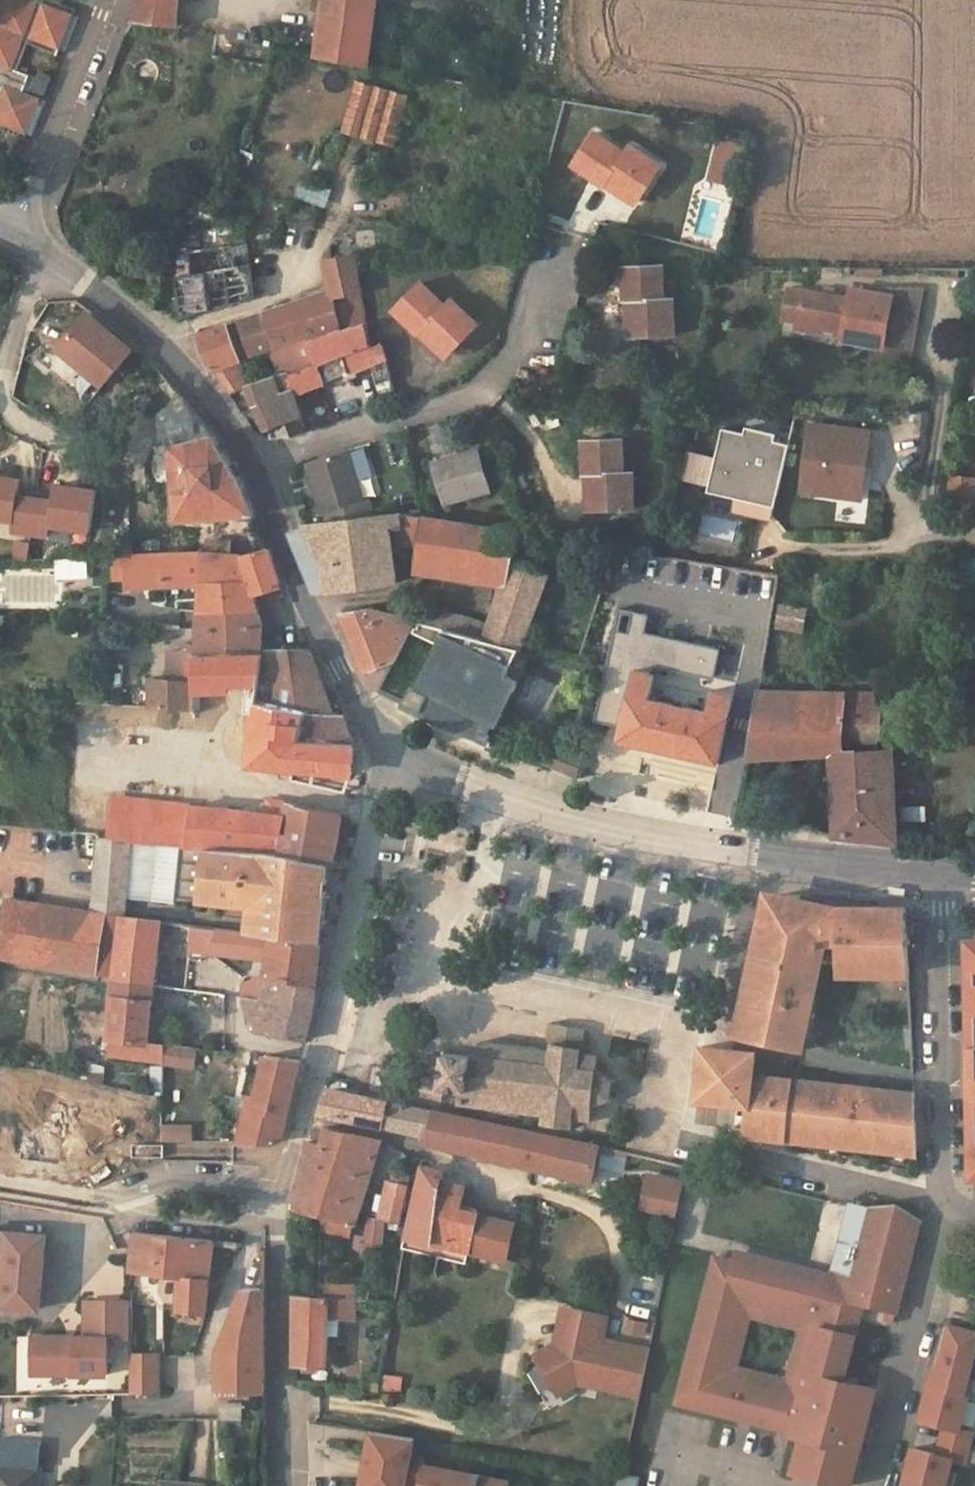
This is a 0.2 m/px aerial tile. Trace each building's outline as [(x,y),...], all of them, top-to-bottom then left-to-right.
[(4,129),(7,125),(12,127),(10,131),(23,137),(25,132),(32,135),(46,101),(30,94),(37,72),(20,66),(28,44),(57,55),(59,49),(65,51),(78,16),(73,14),(75,8),(53,0),(45,0),(44,2),(40,0),(0,0),(0,128),(4,129)] [(178,24),(180,0),(139,0),(133,18),(178,24)] [(320,40),(318,56),(368,65),(377,0),(326,0),(320,40)] [(318,56),(320,40),(302,37),(299,53),(318,56)] [(44,96),(50,78),(39,74),(33,91),(44,96)] [(626,154),(595,133),(575,164),(605,184),(609,178),(641,198),(663,165),(631,145),(626,154)] [(637,205),(641,198),(609,178),(605,184),(637,205)] [(236,244),(190,250),(191,263),(179,264),(180,275),(179,276),(184,318),(255,300),(251,263),(239,266),(236,244)] [(355,257),(326,261),(332,291),(332,295),(361,291),(355,257)] [(663,265),(624,266),(625,298),(634,297),(636,337),(675,335),(674,298),(665,299),(663,265)] [(676,280),(667,281),(668,294),(676,293),(676,280)] [(422,283),(395,311),(419,335),(424,330),(449,354),(479,323),(452,299),(446,306),(422,283)] [(842,338),(884,346),(889,318),(915,323),(917,320),(910,286),(876,288),(875,294),(866,292),(852,290),(850,297),(834,295),(835,289),(825,287),(823,293),(804,290),(799,322),(843,330),(842,338)] [(307,338),(317,363),(291,372),(281,375),(270,378),(255,384),(227,396),(246,431),(266,429),(290,422),(293,436),(309,431),(299,399),(297,393),(310,389),(322,384),(374,361),(371,347),(361,291),(332,295),(339,328),(307,338)] [(332,295),(332,291),(265,313),(276,346),(281,345),(307,338),(339,328),(332,295)] [(634,297),(625,298),(627,337),(636,337),(634,297)] [(241,359),(240,355),(250,350),(251,353),(272,347),(276,346),(265,313),(198,336),(211,370),(241,359)] [(83,315),(56,350),(102,387),(129,352),(83,315)] [(889,318),(884,346),(882,354),(908,359),(915,323),(889,318)] [(797,330),(842,338),(843,330),(799,322),(797,330)] [(424,330),(419,335),(445,359),(449,354),(424,330)] [(276,346),(272,347),(281,375),(291,372),(281,345),(276,346)] [(374,361),(379,387),(390,385),(378,345),(371,347),(374,361)] [(255,384),(243,366),(253,359),(251,353),(250,350),(240,355),(241,359),(211,370),(227,396),(255,384)] [(311,395),(310,389),(297,393),(299,399),(311,395)] [(186,442),(211,436),(204,426),(190,429),(186,442)] [(171,445),(177,521),(226,516),(234,516),(255,515),(243,486),(213,435),(211,436),(186,442),(171,445)] [(624,439),(584,440),(585,475),(593,475),(594,510),(635,509),(634,473),(625,473),(624,439)] [(479,449),(435,462),(448,504),(491,491),(479,449)] [(312,461),(318,480),(313,482),(322,512),(339,508),(343,520),(375,516),(370,499),(362,502),(349,451),(312,461)] [(656,461),(642,462),(643,474),(657,474),(656,461)] [(593,475),(585,475),(587,511),(594,510),(593,475)] [(952,476),(949,507),(973,510),(974,495),(974,479),(952,476)] [(0,477),(0,518),(14,520),(13,530),(49,535),(50,526),(91,532),(97,490),(55,484),(52,500),(18,495),(20,480),(0,477)] [(328,583),(332,590),(397,582),(392,541),(391,527),(404,525),(403,513),(396,513),(386,515),(375,516),(343,520),(306,524),(324,563),(328,583)] [(392,541),(423,546),(428,517),(403,513),(404,525),(391,527),(392,541)] [(423,546),(419,570),(503,584),(505,584),(510,559),(515,532),(428,517),(423,546)] [(306,524),(288,531),(314,593),(332,590),(328,583),(324,563),(306,524)] [(231,540),(208,539),(207,552),(230,554),(231,540)] [(126,556),(127,588),(202,584),(200,612),(203,612),(202,624),(260,624),(257,612),(258,612),(254,594),(281,587),(268,548),(242,556),(242,554),(230,554),(207,552),(126,556)] [(550,572),(510,559),(505,584),(503,584),(490,624),(486,637),(485,639),(522,649),(526,639),(525,639),(539,601),(541,596),(550,572)] [(537,643),(551,605),(546,603),(539,601),(525,639),(526,639),(537,643)] [(490,624),(419,604),(414,618),(416,619),(486,637),(490,624)] [(808,610),(782,605),(779,616),(806,620),(808,610)] [(342,613),(366,673),(367,674),(395,663),(410,631),(416,619),(414,618),(373,607),(342,613)] [(806,620),(779,616),(777,628),(804,631),(806,620)] [(510,675),(522,649),(485,639),(486,637),(416,619),(410,631),(437,644),(416,688),(412,686),(403,707),(487,741),(495,724),(499,726),(521,680),(510,675)] [(202,624),(199,624),(197,653),(260,652),(262,624),(260,624),(202,624)] [(331,714),(307,649),(265,652),(259,692),(259,695),(307,710),(307,712),(331,714)] [(194,659),(167,657),(167,663),(166,678),(193,679),(194,659)] [(193,679),(166,678),(167,663),(152,662),(152,707),(181,708),(192,708),(193,679)] [(395,663),(367,674),(381,690),(395,663)] [(670,705),(650,700),(656,677),(614,667),(600,710),(617,714),(621,707),(628,709),(622,740),(720,762),(729,725),(736,695),(717,691),(711,714),(692,709),(695,695),(673,690),(670,705)] [(877,749),(881,694),(759,692),(758,701),(753,731),(748,761),(832,756),(840,751),(877,749)] [(75,747),(89,747),(88,700),(74,700),(74,717),(75,741),(75,747)] [(343,715),(331,714),(307,712),(303,735),(353,740),(343,715)] [(62,716),(61,740),(75,741),(74,717),(62,716)] [(586,755),(563,746),(557,761),(581,770),(586,755)] [(836,836),(899,842),(894,749),(877,749),(840,751),(832,756),(836,836)] [(581,770),(557,761),(554,768),(579,777),(581,770)] [(75,785),(76,821),(89,820),(89,784),(75,785)] [(114,798),(111,838),(128,840),(131,800),(114,798)] [(230,811),(131,800),(128,840),(132,840),(181,845),(227,850),(230,811)] [(284,817),(278,851),(277,854),(331,864),(333,864),(341,816),(286,803),(284,817)] [(284,817),(230,811),(227,850),(267,854),(278,851),(284,817)] [(76,821),(62,819),(61,833),(74,835),(76,821)] [(125,875),(132,840),(128,840),(111,838),(106,838),(100,837),(99,837),(94,870),(125,875)] [(321,941),(331,864),(277,854),(278,851),(267,854),(227,850),(181,845),(175,895),(222,900),(220,914),(250,918),(248,933),(321,941)] [(125,875),(94,870),(87,908),(120,914),(125,875)] [(764,905),(737,1037),(802,1051),(824,963),(839,965),(841,978),(909,979),(907,932),(913,932),(912,908),(855,909),(853,917),(843,919),(843,923),(832,923),(831,910),(803,904),(802,895),(775,896),(768,900),(764,905)] [(10,896),(3,933),(0,953),(0,957),(116,975),(122,914),(120,914),(87,908),(10,896)] [(116,975),(109,1037),(149,1042),(161,933),(169,934),(170,922),(122,914),(116,975)] [(194,926),(191,949),(224,953),(270,958),(268,975),(317,984),(321,941),(248,933),(194,926)] [(225,972),(222,993),(245,998),(262,1000),(268,975),(270,958),(224,953),(225,972)] [(316,1004),(317,984),(268,975),(262,1000),(245,998),(252,1024),(259,1025),(257,1032),(307,1040),(316,1004)] [(538,1048),(479,1041),(478,1052),(466,1051),(466,1055),(446,1053),(442,1087),(444,1088),(461,1090),(460,1104),(544,1115),(544,1121),(574,1125),(575,1118),(587,1120),(592,1121),(594,1106),(611,1100),(615,1103),(618,1100),(614,1097),(616,1081),(620,1080),(618,1075),(614,1077),(599,1068),(601,1055),(584,1053),(587,1028),(553,1022),(552,1037),(553,1038),(551,1050),(548,1049),(538,1048)] [(107,1056),(164,1063),(165,1044),(149,1042),(109,1037),(107,1056)] [(733,1050),(705,1046),(696,1100),(724,1104),(726,1089),(741,1091),(743,1077),(745,1065),(731,1062),(733,1050)] [(284,1140),(303,1061),(265,1056),(258,1109),(251,1108),(247,1143),(277,1143),(284,1140)] [(106,1066),(93,1064),(91,1081),(104,1084),(106,1066)] [(153,1066),(154,1080),(164,1081),(164,1067),(153,1066)] [(75,1077),(71,1093),(87,1097),(91,1081),(75,1077)] [(726,1089),(724,1104),(746,1107),(743,1134),(915,1157),(913,1096),(881,1093),(880,1096),(853,1092),(853,1089),(774,1080),(774,1083),(743,1077),(741,1091),(726,1089)] [(326,1088),(322,1099),(330,1101),(333,1089),(326,1088)] [(389,1101),(333,1089),(330,1101),(326,1115),(383,1126),(389,1101)] [(152,1096),(150,1107),(163,1110),(163,1099),(152,1096)] [(61,1165),(69,1103),(28,1098),(26,1118),(11,1117),(8,1144),(22,1146),(20,1159),(61,1165)] [(425,1109),(389,1101),(383,1126),(420,1134),(425,1109)] [(500,1125),(425,1109),(420,1134),(418,1141),(492,1158),(500,1125)] [(592,1182),(601,1147),(501,1125),(500,1125),(492,1158),(592,1182)] [(356,1224),(381,1142),(328,1129),(324,1146),(311,1143),(298,1209),(356,1224)] [(444,1179),(446,1172),(421,1166),(420,1174),(444,1179)] [(400,1225),(411,1177),(397,1174),(386,1222),(400,1225)] [(420,1174),(408,1237),(470,1251),(479,1215),(461,1210),(465,1188),(444,1183),(444,1179),(420,1174)] [(686,1185),(652,1178),(646,1208),(680,1215),(686,1185)] [(882,1206),(880,1208),(879,1211),(855,1205),(850,1222),(854,1223),(852,1231),(842,1229),(841,1239),(842,1251),(840,1250),(835,1268),(832,1267),(828,1285),(826,1294),(863,1303),(888,1309),(896,1312),(919,1222),(910,1219),(912,1215),(906,1210),(899,1207),(894,1206),(887,1206),(882,1206)] [(508,1260),(517,1222),(479,1215),(470,1251),(508,1260)] [(370,1219),(366,1250),(382,1252),(386,1222),(370,1219)] [(181,1273),(180,1307),(205,1310),(213,1238),(136,1229),(132,1267),(181,1273)] [(47,1234),(0,1230),(0,1302),(39,1306),(47,1234)] [(470,1251),(408,1237),(405,1248),(467,1263),(470,1251)] [(266,1389),(266,1248),(262,1247),(260,1254),(232,1319),(222,1350),(222,1389),(247,1389),(247,1397),(257,1397),(256,1390),(266,1389)] [(863,1303),(826,1294),(828,1285),(715,1257),(678,1402),(715,1411),(715,1409),(725,1411),(724,1414),(754,1421),(755,1419),(765,1421),(764,1424),(777,1427),(777,1425),(790,1428),(789,1430),(791,1431),(791,1434),(802,1437),(793,1471),(851,1485),(876,1389),(843,1380),(863,1303)] [(297,1363),(328,1365),(330,1319),(360,1320),(359,1299),(296,1293),(297,1363)] [(132,1307),(132,1297),(87,1297),(87,1333),(75,1333),(75,1338),(68,1337),(68,1333),(33,1332),(33,1369),(109,1370),(109,1334),(131,1334),(132,1307)] [(388,1301),(387,1309),(396,1310),(397,1302),(388,1301)] [(605,1303),(597,1302),(595,1310),(605,1312),(605,1303)] [(595,1310),(575,1306),(568,1336),(538,1355),(559,1389),(574,1380),(642,1395),(651,1349),(599,1338),(605,1312),(595,1310)] [(896,1312),(888,1309),(885,1321),(893,1323),(896,1312)] [(951,1325),(939,1369),(934,1367),(929,1384),(968,1394),(974,1395),(974,1378),(969,1376),(974,1354),(974,1331),(951,1325)] [(158,1352),(131,1351),(131,1389),(158,1389),(158,1352)] [(385,1374),(368,1372),(367,1388),(382,1389),(385,1374)] [(960,1429),(968,1394),(929,1384),(920,1420),(944,1426),(941,1440),(969,1447),(973,1432),(960,1429)] [(222,1418),(241,1418),(241,1403),(222,1404),(222,1418)] [(509,1480),(411,1462),(416,1438),(373,1431),(363,1485),(508,1485),(509,1480)] [(969,1447),(941,1440),(937,1454),(913,1448),(904,1485),(909,1485),(947,1485),(953,1459),(966,1462),(969,1447)] [(39,1471),(0,1468),(0,1485),(38,1485),(39,1471)] [(613,1472),(610,1485),(638,1485),(639,1477),(613,1472)]
